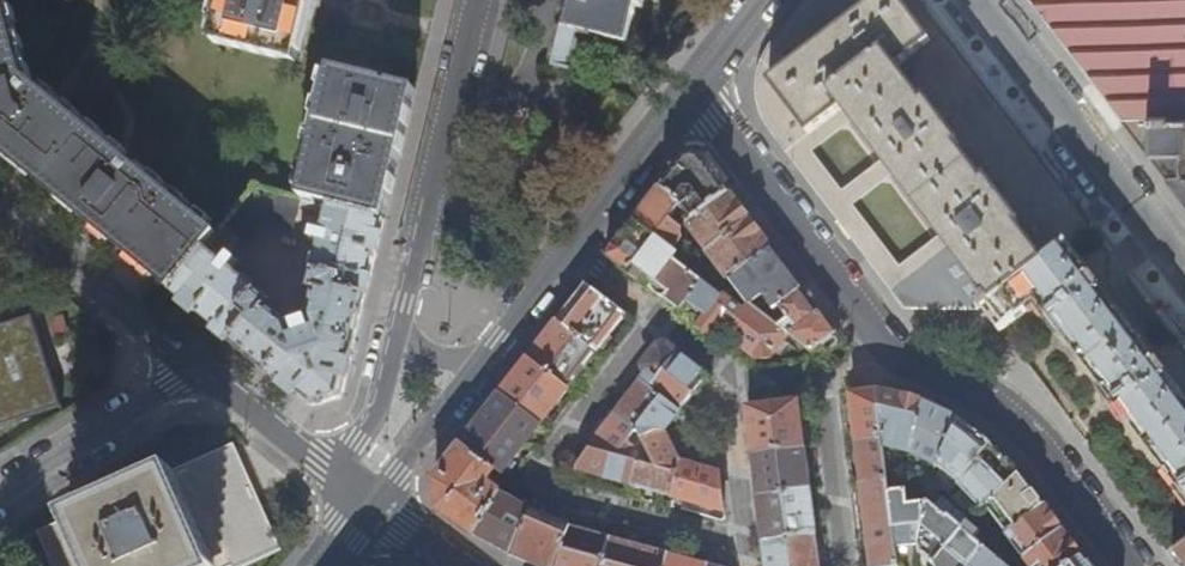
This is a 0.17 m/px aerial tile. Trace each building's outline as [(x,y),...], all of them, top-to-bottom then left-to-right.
[(171,290),(217,234),(25,77),(4,0),(0,0),(0,151),(56,197),(132,258),(171,290)] [(296,62),(311,3),(311,0),(223,0),(212,42),(296,62)] [(561,71),(570,32),(624,45),(633,10),(639,12),(642,0),(640,0),(574,0),(570,16),(561,13),(547,68),(561,71)] [(863,250),(898,296),(906,307),(984,309),(1069,245),(1091,228),(1052,175),(978,78),(918,0),(807,0),(784,29),(770,48),(766,55),(760,70),(758,80),(757,86),(758,101),(762,113),(769,125),(778,137),(814,186),(863,250)] [(1106,100),(1152,159),(1184,203),(1184,0),(1030,0),(1106,100)] [(301,198),(330,205),(385,218),(392,189),(402,149),(416,89),(333,67),(301,198)] [(677,167),(662,187),(681,204),(692,219),(729,192),(720,180),(701,155),(686,155),(677,167)] [(375,259),(385,218),(330,205),(323,231),(316,229),(313,240),(321,242),(309,289),(315,291),(309,318),(310,320),(300,323),(303,331),(294,334),(291,324),(269,306),(273,301),(234,269),(239,263),(231,256),(245,240),(250,245),(259,233),(258,228),(278,221),(281,227),(293,230),(301,198),(256,187),(217,234),(171,290),(194,309),(313,405),(342,395),(357,333),(375,259)] [(669,220),(681,204),(662,187),(652,200),(636,220),(673,250),(682,238),(680,229),(669,220)] [(740,206),(729,192),(692,219),(687,223),(707,251),(750,219),(740,206)] [(761,234),(750,219),(707,251),(728,280),(730,279),(772,248),(761,234)] [(678,254),(673,250),(636,220),(625,235),(609,255),(626,268),(630,272),(651,288),(675,257),(678,254)] [(1069,245),(984,309),(1001,330),(1039,301),(1047,312),(1082,358),(1120,408),(1152,451),(1184,494),(1184,397),(1158,361),(1101,287),(1069,245)] [(772,248),(730,279),(747,302),(748,304),(749,303),(762,294),(774,310),(779,305),(802,288),(787,269),(772,248)] [(704,280),(675,257),(651,288),(665,299),(680,310),(704,280)] [(728,299),(704,280),(680,310),(695,322),(711,335),(725,317),(731,316),(735,319),(742,308),(730,299),(728,299)] [(559,320),(578,335),(598,351),(615,329),(627,314),(609,301),(587,284),(574,301),(559,320)] [(802,288),(779,305),(788,318),(777,326),(788,334),(790,336),(821,313),(812,301),(802,288)] [(748,304),(747,302),(742,308),(735,319),(746,328),(736,342),(745,349),(757,358),(770,357),(788,334),(777,326),(766,316),(749,303),(748,304)] [(821,313),(790,336),(811,353),(817,349),(821,353),(826,354),(839,345),(840,338),(833,329),(821,313)] [(28,418),(62,408),(41,341),(34,317),(0,327),(0,427),(28,418)] [(549,372),(578,335),(559,320),(545,338),(530,357),(549,372)] [(590,361),(598,351),(578,335),(549,372),(569,387),(581,372),(590,361)] [(638,378),(642,381),(650,387),(677,353),(665,344),(660,345),(644,365),(645,370),(638,378)] [(708,377),(677,353),(650,387),(662,397),(681,411),(694,394),(706,379),(708,377)] [(521,408),(549,372),(530,357),(511,382),(502,393),(521,408)] [(555,406),(569,387),(549,372),(521,408),(541,424),(555,406)] [(662,397),(650,387),(642,381),(625,404),(617,414),(637,429),(662,397)] [(858,440),(881,437),(876,392),(851,395),(856,425),(858,440)] [(877,392),(876,392),(881,437),(882,447),(911,453),(924,403),(898,397),(877,392)] [(541,424),(521,408),(502,393),(480,422),(462,444),(497,469),(503,473),(519,473),(525,459),(531,452),(549,430),(541,424)] [(673,421),(681,411),(662,397),(637,429),(629,440),(638,448),(642,439),(657,431),(666,430),(673,421)] [(798,402),(773,405),(779,451),(804,448),(802,429),(798,402)] [(942,413),(924,403),(911,453),(911,455),(938,469),(956,421),(942,413)] [(754,453),(779,451),(773,405),(748,408),(752,440),(754,453)] [(629,440),(637,429),(617,414),(605,430),(591,449),(628,460),(638,448),(629,440)] [(973,432),(956,421),(938,469),(960,485),(992,445),(973,432)] [(642,439),(638,448),(628,460),(638,463),(677,474),(680,461),(673,446),(666,430),(657,431),(642,439)] [(881,437),(858,440),(861,467),(863,482),(886,479),(882,447),(881,437)] [(488,482),(497,469),(462,444),(446,465),(435,479),(439,509),(456,520),(474,534),(475,535),(504,491),(492,484),(488,482)] [(1002,456),(992,445),(960,485),(958,487),(982,511),(986,507),(1020,474),(1002,456)] [(807,468),(804,448),(779,451),(784,492),(809,489),(807,468)] [(638,463),(628,460),(591,449),(578,466),(577,471),(605,479),(631,486),(638,463)] [(60,565),(231,565),(258,554),(274,547),(256,506),(253,500),(238,466),(231,451),(172,476),(115,502),(62,525),(45,533),(60,565)] [(784,492),(779,451),(754,453),(757,481),(759,495),(784,492)] [(680,461),(677,474),(672,497),(693,502),(721,510),(724,509),(722,489),(719,472),(680,461)] [(672,497),(677,474),(638,463),(631,486),(654,492),(672,497)] [(1032,489),(1020,474),(986,507),(1007,533),(1044,505),(1032,489)] [(905,476),(886,479),(891,520),(895,548),(902,547),(918,545),(929,484),(905,476)] [(886,479),(863,482),(867,509),(869,523),(891,520),(886,479)] [(949,499),(929,484),(918,545),(928,552),(936,559),(967,522),(971,519),(949,499)] [(813,516),(809,489),(784,492),(789,538),(815,535),(813,516)] [(520,501),(504,491),(475,535),(496,546),(512,555),(534,509),(520,501)] [(789,538),(784,492),(759,495),(763,525),(765,541),(789,538)] [(1054,518),(1044,505),(1007,533),(1025,557),(1063,530),(1054,518)] [(534,509),(512,555),(532,564),(538,565),(558,565),(563,550),(571,524),(551,516),(534,509)] [(971,519),(967,522),(936,559),(934,562),(936,565),(969,565),(984,547),(997,540),(978,514),(971,519)] [(869,523),(873,551),(875,565),(897,565),(895,548),(891,520),(869,523)] [(598,532),(571,524),(563,550),(604,561),(611,536),(598,532)] [(1063,530),(1025,557),(1032,565),(1070,565),(1083,557),(1072,542),(1063,530)] [(815,535),(789,538),(793,565),(819,565),(817,552),(815,535)] [(611,536),(604,561),(622,565),(665,565),(668,553),(671,544),(665,542),(663,551),(655,548),(611,536)] [(789,538),(765,541),(768,565),(793,565),(789,538)] [(969,565),(1017,565),(1016,564),(997,540),(984,547),(969,565)] [(1173,556),(1180,565),(1184,565),(1184,547),(1173,556)] [(604,561),(563,550),(558,565),(603,565),(604,561)] [(668,553),(665,565),(708,565),(708,564),(697,561),(668,553)] [(1070,565),(1090,565),(1083,557),(1070,565)]
